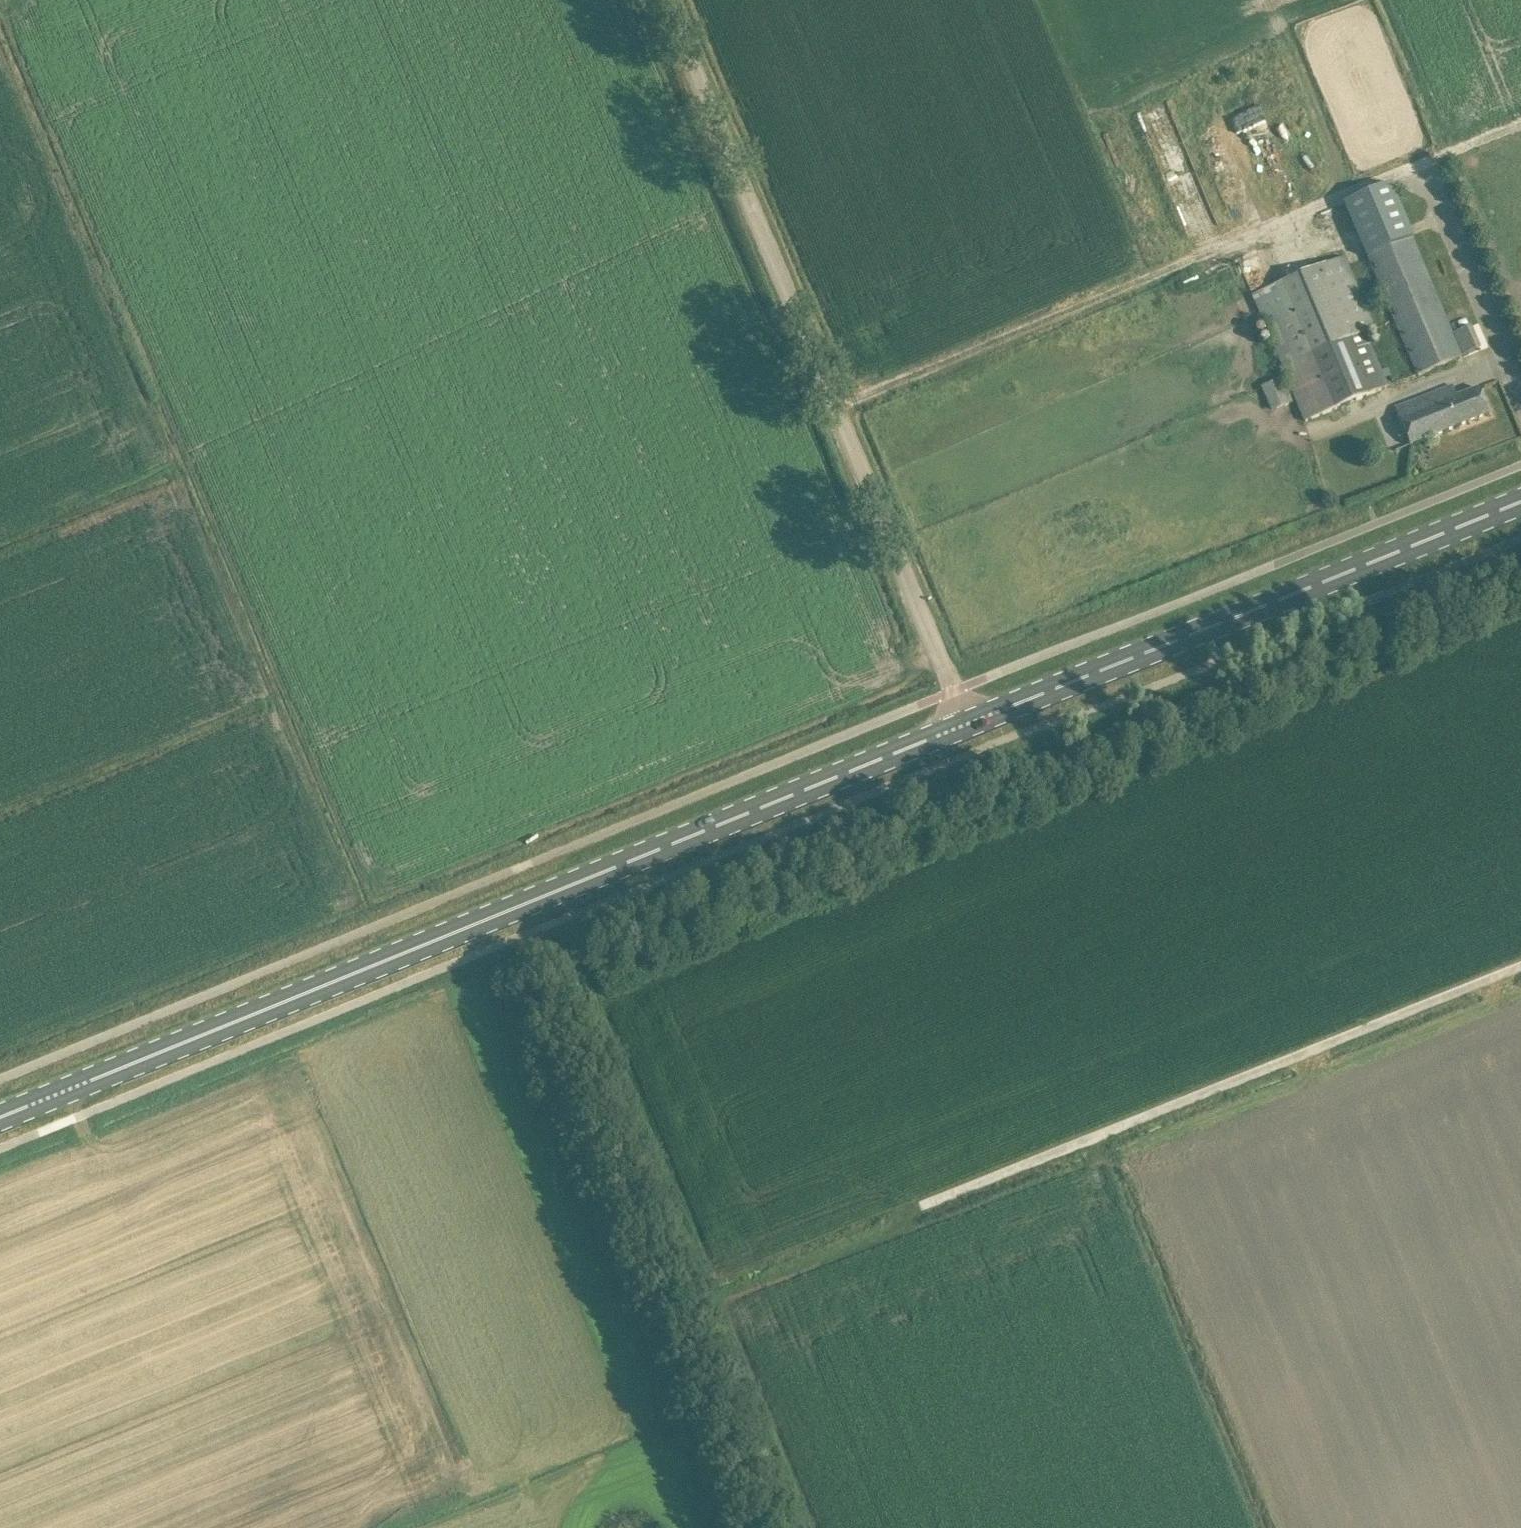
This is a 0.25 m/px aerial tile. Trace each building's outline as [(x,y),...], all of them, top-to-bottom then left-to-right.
[(1460,357),(1408,240),(1413,237),(1390,185),(1343,205),(1418,375),(1460,357)] [(1345,259),(1251,296),(1306,422),(1386,389),(1363,335),(1375,329),(1345,259)] [(1484,348),(1465,304),(1445,312),(1464,356),(1484,348)] [(1291,404),(1280,379),(1262,387),(1273,412),(1291,404)] [(1456,399),(1451,388),(1395,410),(1410,446),(1489,415),(1479,390),(1456,399)]
